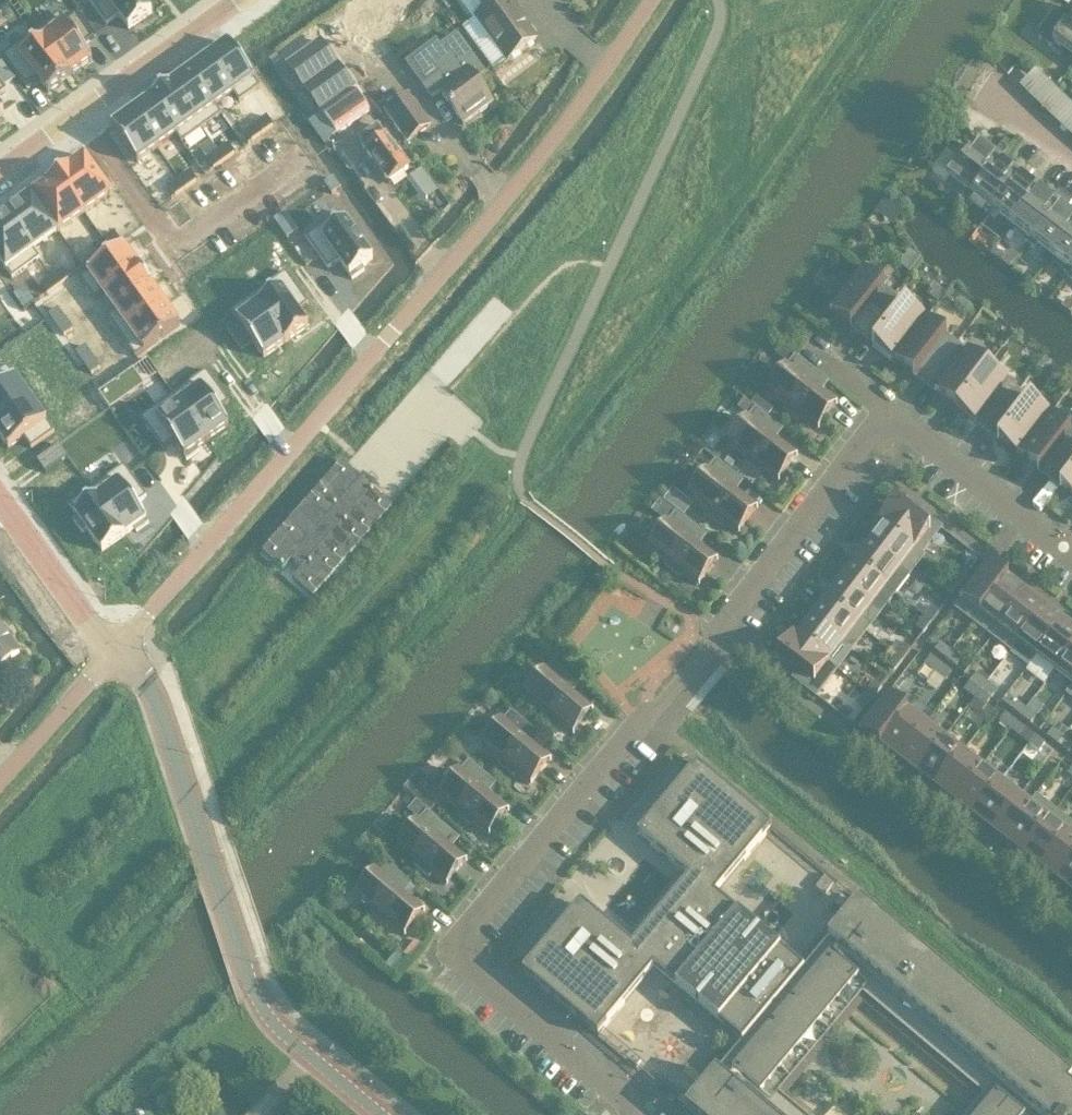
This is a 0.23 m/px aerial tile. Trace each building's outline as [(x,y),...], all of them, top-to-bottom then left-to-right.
[(89,1),(107,25),(119,16),(129,31),(152,14),(142,0),(91,0),(89,1)] [(360,4),(367,14),(372,14),(385,5),(391,0),(366,0),(360,4)] [(537,41),(506,0),(504,0),(477,20),(508,62),(537,41)] [(1070,28),(1053,14),(1038,34),(1038,39),(1051,49),(1054,44),(1071,58),(1071,25),(1070,28)] [(59,15),(37,31),(70,78),(72,77),(71,77),(92,61),(82,47),(93,39),(77,16),(65,24),(59,15)] [(37,31),(2,55),(26,88),(38,79),(48,94),(70,78),(37,31)] [(492,106),(476,83),(486,75),(457,36),(425,59),(436,75),(421,86),(431,100),(439,94),(464,127),(492,106)] [(320,43),(289,65),(321,111),(352,89),(320,43)] [(228,44),(208,59),(233,95),(239,104),(260,89),(245,68),(248,66),(241,55),(237,57),(228,44)] [(208,59),(190,72),(216,108),(233,95),(208,59)] [(190,72),(170,86),(202,131),(222,116),(216,108),(190,72)] [(170,86),(151,99),(151,100),(176,137),(182,145),(202,131),(170,86)] [(1034,100),(1042,107),(1053,93),(1045,86),(1034,100)] [(321,115),(337,136),(370,112),(354,90),(321,115)] [(1061,99),(1053,93),(1042,107),(1050,113),(1061,99)] [(386,113),(408,143),(431,127),(409,97),(386,113)] [(151,100),(131,114),(157,150),(176,137),(151,100)] [(131,114),(112,128),(138,164),(157,150),(131,114)] [(267,118),(256,126),(263,134),(273,127),(267,118)] [(256,126),(246,133),(252,142),(263,134),(256,126)] [(389,184),(410,169),(379,127),(358,142),(389,184)] [(229,146),(218,153),(224,162),(235,154),(229,146)] [(963,198),(969,202),(1008,151),(1001,146),(992,158),(978,147),(966,163),(961,159),(959,161),(947,152),(933,170),(933,175),(946,185),(951,179),(968,192),(963,198)] [(984,211),(990,215),(1028,166),(1021,161),(1011,173),(999,163),(1008,151),(969,202),(973,196),(987,207),(984,211)] [(218,153),(207,161),(214,170),(224,162),(218,153)] [(69,169),(58,177),(85,215),(109,198),(110,199),(113,197),(111,194),(110,194),(86,160),(87,160),(85,158),(82,159),(83,160),(70,169),(69,169)] [(995,220),(998,216),(1013,227),(1038,193),(1025,184),(1035,172),(1028,166),(990,215),(995,220)] [(421,170),(409,179),(422,196),(429,198),(437,193),(421,170)] [(190,173),(180,181),(186,189),(197,182),(190,173)] [(33,195),(32,196),(60,235),(61,234),(60,233),(85,215),(58,177),(46,186),(47,186),(33,195)] [(342,190),(334,179),(325,186),(332,197),(342,190)] [(180,181),(169,188),(175,197),(186,189),(180,181)] [(1060,191),(1051,203),(1038,193),(1013,227),(1027,238),(1024,241),(1029,246),(1067,197),(1060,191)] [(31,197),(7,214),(34,252),(58,235),(58,236),(60,235),(32,196),(30,196),(31,197)] [(1067,197),(1029,246),(1035,250),(1038,246),(1052,257),(1071,232),(1071,220),(1065,214),(1071,205),(1071,200),(1067,197)] [(5,270),(7,273),(7,272),(12,280),(40,260),(34,252),(7,214),(0,219),(0,263),(5,270)] [(339,214),(305,239),(328,271),(339,263),(352,281),(365,272),(362,269),(373,261),(339,214)] [(1052,257),(1067,268),(1064,272),(1069,276),(1071,273),(1071,232),(1052,257)] [(114,234),(103,241),(110,250),(120,242),(114,234)] [(103,241),(93,249),(99,258),(110,250),(103,241)] [(124,248),(79,280),(94,301),(103,295),(139,269),(139,268),(138,268),(124,248)] [(899,266),(910,274),(920,260),(910,252),(899,266)] [(841,300),(831,314),(863,338),(892,300),(882,292),(888,283),(867,267),(860,275),(849,289),(846,287),(838,297),(841,300)] [(139,269),(103,295),(115,312),(152,288),(152,287),(139,269)] [(62,271),(52,278),(58,287),(69,280),(62,271)] [(286,273),(253,297),(285,345),(286,345),(309,328),(298,313),(309,305),(286,273)] [(52,278),(41,286),(48,295),(58,287),(52,278)] [(115,312),(107,319),(121,339),(166,307),(152,287),(152,288),(115,312)] [(237,323),(226,330),(242,353),(253,345),(264,360),(285,345),(253,297),(231,313),(237,323)] [(892,300),(863,338),(894,362),(896,360),(923,324),(892,300)] [(166,307),(121,339),(135,359),(180,327),(166,307)] [(58,310),(49,316),(57,327),(66,320),(58,310)] [(66,320),(57,327),(64,337),(73,331),(66,320)] [(923,324),(896,360),(927,384),(956,345),(925,321),(923,324)] [(956,345),(927,384),(958,407),(986,372),(987,369),(956,345)] [(85,348),(77,354),(84,365),(93,359),(85,348)] [(1003,350),(997,357),(1004,362),(1009,355),(1003,350)] [(1045,359),(1037,369),(1039,371),(1051,363),(1052,363),(1046,358),(1045,359)] [(93,359),(84,365),(84,366),(92,376),(101,369),(93,359)] [(835,407),(813,390),(821,379),(796,360),(770,395),(787,408),(784,412),(799,423),(802,420),(817,431),(835,407)] [(31,401),(8,368),(0,373),(0,423),(31,401)] [(207,372),(173,396),(207,443),(229,427),(218,412),(229,404),(207,372)] [(958,407),(956,410),(988,434),(1017,396),(986,372),(958,407)] [(173,396),(140,420),(163,451),(174,444),(187,462),(199,453),(197,450),(207,443),(173,396)] [(1017,396),(988,434),(1019,457),(1021,455),(1048,419),(1017,396)] [(752,405),(768,418),(773,411),(757,399),(756,400),(753,404),(752,405)] [(0,423),(0,439),(9,451),(24,440),(32,451),(55,434),(31,401),(0,423)] [(741,410),(751,417),(757,410),(747,402),(741,410)] [(796,459),(774,442),(782,431),(757,412),(730,447),(747,460),(744,464),(760,475),(762,472),(777,483),(796,459)] [(1021,455),(1052,479),(1071,453),(1071,434),(1050,417),(1048,419),(1021,455)] [(60,447),(37,463),(45,474),(68,458),(60,447)] [(1052,479),(1071,494),(1071,453),(1052,479)] [(272,542),(263,552),(283,569),(292,559),(294,561),(297,563),(302,568),(293,578),(296,581),(313,596),(393,505),(377,491),(374,488),(368,484),(365,481),(342,461),(272,542)] [(756,510),(734,494),(742,483),(717,464),(690,499),(707,512),(704,515),(720,527),(723,524),(737,535),(756,510)] [(124,467),(92,490),(125,537),(126,537),(134,530),(137,534),(149,525),(136,507),(147,499),(124,467)] [(92,490),(69,507),(78,519),(73,522),(83,536),(88,533),(103,554),(125,537),(92,490)] [(895,506),(879,526),(881,528),(882,527),(920,556),(922,554),(929,545),(941,530),(941,529),(920,513),(919,514),(920,515),(916,521),(898,508),(895,506)] [(716,562),(694,545),(702,535),(677,516),(651,551),(667,564),(665,567),(680,579),(683,576),(697,587),(716,562)] [(881,528),(868,546),(900,570),(908,577),(924,556),(922,554),(920,556),(882,527),(881,528)] [(868,546),(853,564),(874,580),(885,589),(894,596),(908,577),(900,570),(868,546)] [(853,564),(839,583),(871,608),(872,607),(880,613),(894,596),(885,589),(874,580),(853,564)] [(1005,582),(1006,583),(1008,581),(988,565),(954,608),(974,623),(1005,582)] [(953,581),(960,586),(968,576),(961,570),(953,581)] [(952,597),(960,586),(953,581),(944,592),(952,597)] [(1024,597),(1006,583),(1005,582),(974,623),(993,638),(1024,597)] [(839,583),(825,602),(865,633),(880,613),(872,607),(871,608),(839,583)] [(1018,643),(1043,611),(1024,597),(993,638),(1012,653),(1019,644),(1018,643)] [(825,602),(810,620),(843,645),(842,646),(851,653),(865,633),(825,602)] [(924,618),(931,624),(940,613),(932,607),(924,618)] [(1062,626),(1061,625),(1043,611),(1018,643),(1019,644),(1037,657),(1062,626)] [(923,635),(931,624),(924,618),(916,629),(923,635)] [(828,664),(829,663),(842,646),(843,645),(810,620),(797,638),(796,639),(828,664)] [(1071,650),(1071,630),(1062,622),(1061,625),(1062,626),(1037,657),(1055,672),(1071,650)] [(2,672),(7,671),(10,669),(12,665),(12,661),(20,654),(0,627),(0,671),(2,672)] [(828,664),(796,639),(797,638),(794,636),(779,657),(799,673),(795,679),(793,678),(792,679),(816,698),(838,670),(829,663),(828,664)] [(896,642),(889,651),(895,656),(902,646),(896,642)] [(895,656),(903,662),(912,650),(904,644),(902,646),(895,656)] [(945,660),(951,653),(952,652),(941,644),(935,652),(945,660)] [(1055,672),(1071,685),(1071,650),(1055,672)] [(945,660),(956,668),(962,660),(952,652),(951,653),(945,660)] [(895,672),(903,662),(895,656),(887,666),(895,672)] [(935,673),(936,673),(942,665),(931,657),(925,665),(935,673)] [(592,713),(570,695),(579,685),(555,665),(527,698),(543,712),(540,715),(555,728),(558,725),(572,736),(592,713)] [(935,673),(946,682),(952,673),(942,665),(936,673),(935,673)] [(981,692),(987,684),(987,683),(976,675),(970,684),(981,692)] [(866,693),(874,699),(883,688),(875,682),(866,693)] [(981,692),(991,700),(998,691),(987,683),(987,684),(981,692)] [(981,692),(970,684),(964,691),(975,700),(981,692)] [(980,715),(991,700),(981,692),(975,700),(969,707),(980,715)] [(867,710),(874,699),(866,693),(858,704),(867,710)] [(882,745),(881,744),(906,711),(887,696),(860,731),(880,747),(882,745)] [(1020,718),(1026,710),(1016,702),(1010,709),(1020,718)] [(1020,718),(1031,726),(1037,718),(1026,710),(1020,718)] [(900,758),(925,726),(906,711),(881,744),(882,745),(900,758)] [(549,763),(528,745),(537,735),(513,715),(485,748),(501,762),(498,766),(513,778),(516,775),(530,787),(549,763)] [(1005,715),(999,723),(1010,731),(1010,730),(1016,723),(1005,715)] [(1010,730),(1010,731),(1020,739),(1026,731),(1016,723),(1010,730)] [(919,773),(944,740),(925,726),(900,758),(919,773)] [(1058,746),(1063,739),(1064,738),(1053,730),(1047,738),(1058,746)] [(1029,745),(1039,753),(1045,745),(1035,737),(1029,745)] [(1068,754),(1071,750),(1071,745),(1064,738),(1063,739),(1058,746),(1068,754)] [(938,787),(962,754),(944,740),(919,773),(937,786),(938,787)] [(957,802),(956,801),(981,769),(962,754),(938,787),(937,786),(935,789),(955,804),(957,802)] [(507,813),(486,795),(495,785),(471,765),(442,799),(459,812),(456,816),(471,828),(474,825),(488,837),(507,813)] [(803,970),(716,897),(772,830),(696,767),(638,836),(689,880),(632,948),(581,905),(522,974),(598,1037),(654,971),(690,1001),(684,1009),(698,1021),(704,1013),(741,1044),(803,970)] [(1000,783),(999,783),(981,769),(956,801),(957,802),(974,815),(975,816),(1000,783)] [(972,817),(993,833),(1019,798),(1000,783),(975,816),(974,815),(972,817)] [(1036,797),(1003,841),(1023,856),(1025,854),(1024,853),(1055,812),(1036,797)] [(431,799),(424,807),(431,813),(438,805),(431,799)] [(1024,853),(1025,854),(1043,868),(1071,829),(1071,825),(1056,813),(1055,812),(1024,853)] [(465,863),(444,845),(452,835),(428,815),(400,849),(416,863),(414,866),(429,879),(431,875),(446,887),(465,863)] [(1043,868),(1061,881),(1061,882),(1071,868),(1071,829),(1043,868)] [(423,913),(402,896),(410,885),(385,866),(357,900),(374,913),(371,916),(387,929),(389,925),(403,937),(423,913)] [(1059,884),(1060,885),(1071,894),(1071,868),(1061,882),(1061,881),(1059,884)] [(816,889),(825,897),(836,884),(827,876),(816,889)] [(690,1114),(802,1114),(779,1096),(862,997),(983,1098),(969,1114),(1071,1114),(1071,1082),(859,904),(803,970),(741,1044),(685,1111),(690,1114)]
